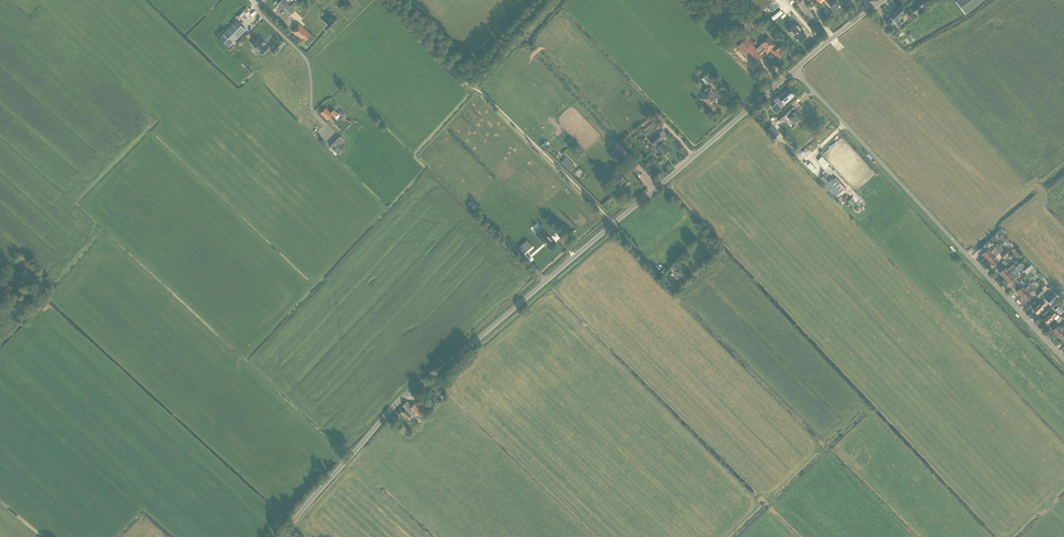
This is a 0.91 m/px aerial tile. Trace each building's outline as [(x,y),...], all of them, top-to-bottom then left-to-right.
[(284,0),(282,0),(277,5),(290,17),(296,11),(284,0)] [(772,0),(748,0),(760,13),(773,1),(772,0)] [(812,22),(816,19),(803,0),(798,3),(812,22)] [(827,3),(830,0),(833,4),(830,6),(836,14),(842,9),(837,1),(836,2),(834,0),(825,0),(827,3)] [(924,0),(921,0),(917,3),(918,4),(911,10),(915,14),(927,4),(924,0)] [(956,2),(965,14),(983,0),(958,0),(956,2)] [(889,19),(886,22),(892,29),(895,26),(893,24),(896,21),(897,22),(905,14),(900,9),(899,7),(890,15),(892,18),(890,20),(889,19)] [(243,27),(236,20),(222,34),(234,46),(239,41),(234,36),(243,27)] [(792,20),(784,28),(792,36),(793,35),(797,39),(803,33),(799,29),(800,28),(792,20)] [(306,40),(311,35),(300,24),(293,31),(299,36),(300,35),(306,40)] [(263,41),(259,37),(252,45),(262,55),(269,47),(266,43),(264,41),(263,41)] [(776,47),(775,46),(776,45),(769,37),(756,49),(746,38),(738,46),(753,63),(762,55),(761,54),(765,51),(767,53),(771,50),(772,51),(771,51),(776,56),(777,55),(779,57),(782,54),(779,50),(783,47),(779,44),(776,47)] [(709,80),(705,75),(701,79),(705,84),(709,80)] [(718,106),(715,103),(716,102),(714,100),(717,97),(709,88),(704,92),(706,93),(700,99),(707,106),(709,105),(714,110),(718,106)] [(776,103),(771,108),(776,114),(781,110),(779,107),(794,95),(788,89),(779,97),(778,96),(773,100),(776,103)] [(792,105),(777,119),(780,121),(786,115),(795,125),(803,118),(792,105)] [(335,118),(336,117),(332,113),(331,113),(326,108),(321,113),(326,118),(327,117),(333,123),(336,119),(335,118)] [(314,125),(321,136),(325,133),(322,128),(323,127),(319,122),(314,125)] [(655,124),(653,122),(644,129),(645,130),(644,130),(645,132),(643,133),(646,136),(654,129),(652,127),(655,124)] [(772,126),(768,129),(774,137),(779,133),(772,126)] [(658,147),(664,154),(668,151),(662,143),(659,141),(662,138),(658,133),(650,141),(655,146),(657,145),(658,146),(658,147)] [(342,134),(332,145),(336,149),(347,137),(342,134)] [(620,147),(614,151),(620,160),(625,157),(620,147)] [(574,167),(565,157),(562,159),(572,169),(574,167)] [(831,175),(837,170),(826,157),(821,162),(831,175)] [(582,165),(577,171),(583,175),(587,169),(582,165)] [(617,165),(608,173),(617,181),(620,184),(627,178),(624,174),(625,174),(617,165)] [(842,189),(833,180),(827,186),(836,195),(842,189)] [(846,202),(850,199),(845,193),(841,196),(846,202)] [(543,229),(537,235),(549,249),(556,243),(548,235),(543,229)] [(527,240),(518,248),(523,253),(532,246),(527,240)] [(982,254),(987,259),(999,248),(996,245),(993,247),(994,248),(991,251),(988,248),(982,254)] [(991,264),(998,259),(995,256),(999,253),(1003,249),(1001,246),(999,248),(987,259),(991,264)] [(1010,253),(1007,249),(1001,255),(1005,260),(1011,255),(1009,253),(1010,253)] [(999,272),(1004,278),(1016,266),(1013,263),(1010,265),(1011,266),(1008,270),(1005,267),(999,272)] [(677,267),(674,264),(671,267),(674,270),(675,269),(676,270),(674,272),(679,278),(680,277),(682,278),(685,275),(681,271),(682,270),(678,267),(676,269),(676,268),(677,267)] [(1019,270),(1016,266),(1004,278),(1008,283),(1014,277),(1012,274),(1016,271),(1016,272),(1019,270)] [(1036,266),(1031,271),(1035,275),(1040,270),(1036,266)] [(676,287),(663,274),(660,277),(673,290),(676,287)] [(4,292),(6,294),(12,288),(6,282),(7,280),(5,278),(1,282),(3,284),(0,287),(0,295),(4,292)] [(1030,287),(1026,291),(1021,296),(1026,301),(1031,296),(1029,294),(1033,290),(1036,288),(1033,285),(1030,287)] [(1017,292),(1021,296),(1026,291),(1022,286),(1017,292)] [(1044,291),(1041,288),(1035,294),(1038,297),(1044,291)] [(1055,300),(1050,295),(1046,299),(1051,304),(1055,300)] [(1039,304),(1033,310),(1037,313),(1042,308),(1042,307),(1046,304),(1043,301),(1040,305),(1039,304)] [(1049,315),(1043,320),(1046,324),(1052,318),(1055,314),(1053,312),(1049,315)] [(1057,335),(1063,330),(1063,329),(1063,323),(1063,324),(1060,327),(1058,325),(1052,330),(1057,335)] [(407,410),(403,413),(408,418),(413,414),(416,417),(422,411),(414,404),(412,406),(407,401),(403,406),(407,410)]
